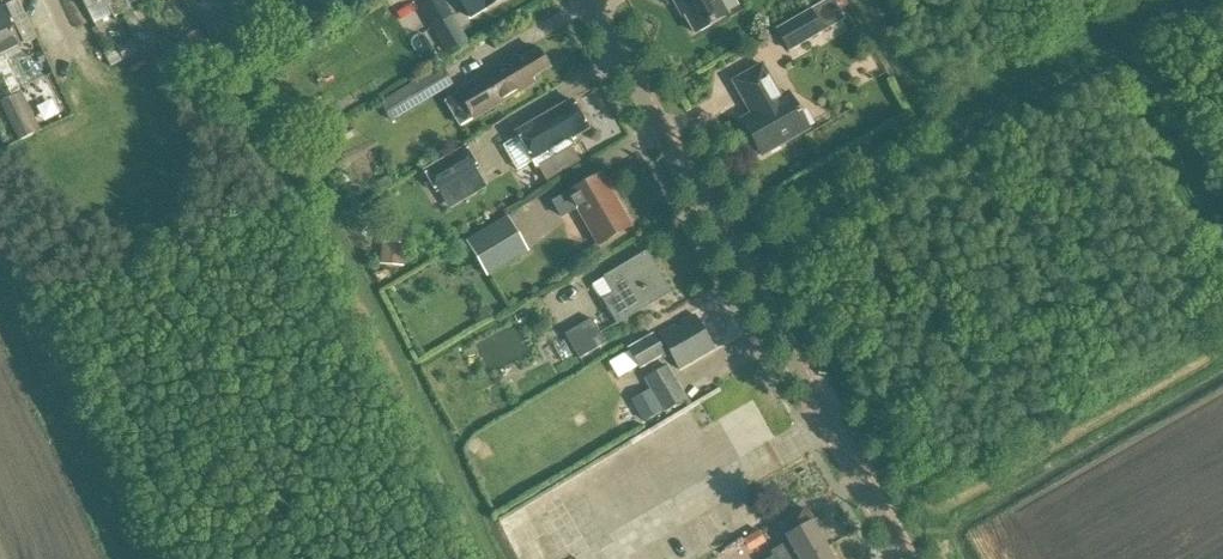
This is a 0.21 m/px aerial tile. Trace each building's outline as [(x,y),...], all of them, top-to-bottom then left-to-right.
[(122,15),(114,0),(80,0),(86,11),(108,1),(111,7),(108,9),(113,19),(122,15)] [(122,15),(129,11),(124,1),(122,2),(120,0),(114,0),(122,15)] [(467,15),(470,19),(486,9),(502,0),(458,0),(467,15)] [(675,6),(677,5),(694,35),(727,16),(718,0),(671,0),(675,6)] [(773,31),(786,54),(843,21),(831,0),(827,0),(773,31)] [(21,48),(1,7),(0,7),(0,58),(21,48)] [(242,9),(205,27),(215,49),(253,30),(242,9)] [(470,46),(453,19),(431,32),(436,39),(428,44),(437,58),(445,53),(449,59),(470,46)] [(149,51),(140,29),(106,43),(116,65),(149,51)] [(549,70),(538,52),(515,66),(512,61),(457,94),(473,121),(534,85),(531,80),(549,70)] [(1,79),(10,75),(4,64),(2,65),(0,62),(0,76),(1,79)] [(780,99),(761,67),(732,84),(751,116),(741,122),(762,158),(808,131),(787,95),(780,99)] [(440,68),(410,87),(383,104),(394,122),(422,105),(452,86),(440,68)] [(20,93),(11,74),(3,78),(11,97),(20,93)] [(38,132),(21,94),(0,104),(0,105),(17,142),(38,132)] [(571,102),(515,134),(536,170),(538,169),(546,183),(579,163),(571,150),(573,149),(569,142),(588,131),(571,102)] [(468,151),(425,176),(436,195),(439,193),(450,212),(486,191),(476,173),(479,171),(468,151)] [(575,210),(598,248),(630,228),(600,177),(552,205),(561,219),(575,210)] [(488,277),(530,252),(508,217),(467,242),(488,277)] [(403,267),(404,246),(382,244),(381,266),(403,267)] [(604,304),(617,326),(669,295),(646,255),(604,279),(614,297),(604,304)] [(652,336),(627,351),(639,371),(662,360),(663,361),(670,358),(679,372),(713,352),(708,343),(699,326),(698,326),(693,317),(658,337),(664,346),(660,348),(652,336)] [(606,345),(592,321),(566,336),(579,360),(606,345)] [(667,367),(644,380),(650,391),(631,402),(643,423),(662,412),(664,415),(687,402),(667,367)] [(804,510),(778,525),(788,544),(770,554),(773,558),(772,558),(811,558),(827,550),(804,510)] [(750,554),(765,545),(758,533),(743,542),(750,554)] [(827,550),(811,558),(832,558),(827,550)]
